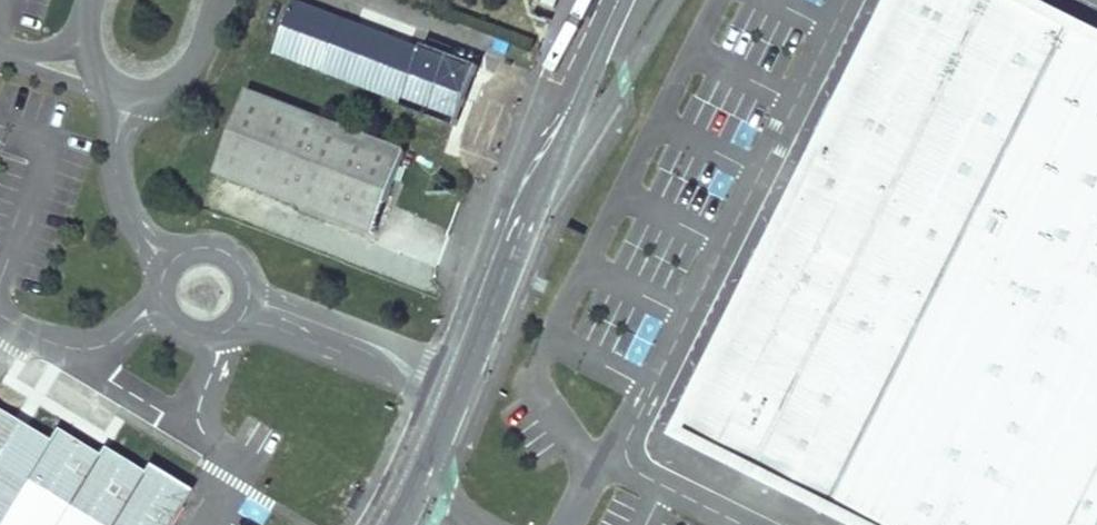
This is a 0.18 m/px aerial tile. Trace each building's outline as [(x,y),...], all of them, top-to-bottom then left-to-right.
[(1005,0),(883,0),(668,436),(821,510),(851,524),(1096,524),(1096,46),(1005,0)] [(420,49),(293,1),(274,53),(401,101),(399,106),(455,127),(478,66),(422,44),(420,49)] [(405,151),(246,90),(215,173),(374,234),(405,151)] [(0,412),(0,524),(167,524),(188,491),(147,466),(143,473),(103,449),(98,456),(56,430),(49,442),(0,412)] [(355,482),(346,502),(353,506),(363,486),(355,482)]
